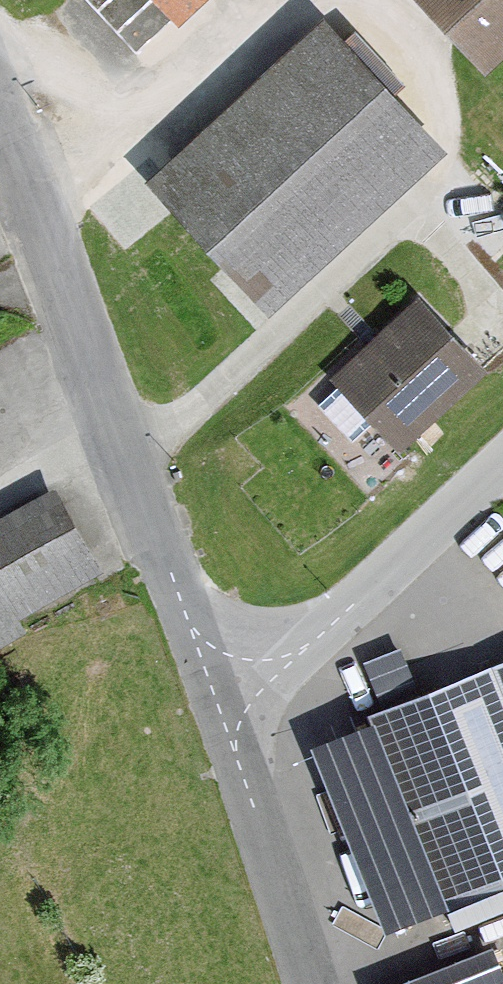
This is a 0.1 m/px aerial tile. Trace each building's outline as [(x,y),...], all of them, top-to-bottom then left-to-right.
[(128,60),(192,0),(71,0),(128,60)] [(457,79),(502,38),(502,0),(386,0),(457,79)] [(423,149),(303,22),(127,188),(246,315),(423,149)] [(474,375),(400,301),(316,384),(391,458),(474,375)] [(0,515),(0,643),(13,635),(7,624),(89,576),(39,492),(0,515)] [(355,724),(424,912),(502,883),(502,670),(355,724)] [(378,981),(379,983),(430,983),(425,967),(378,981)]
